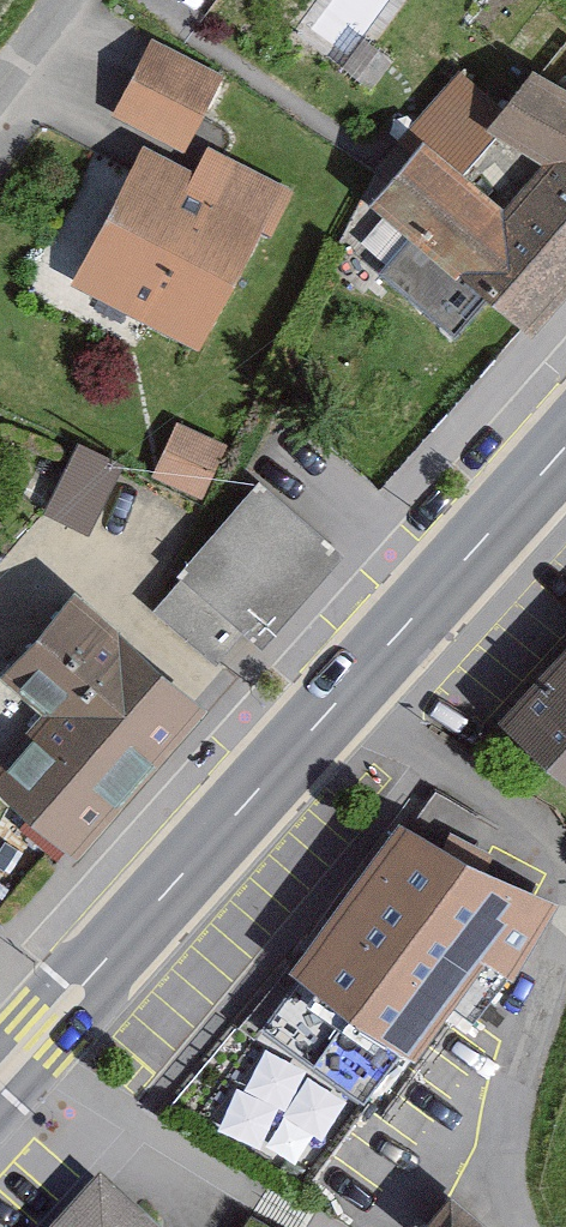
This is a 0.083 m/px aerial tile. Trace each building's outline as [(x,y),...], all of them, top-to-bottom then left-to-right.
[(223,82),(150,47),(113,124),(186,159),(223,82)] [(540,342),(565,309),(565,88),(544,70),(519,101),(468,61),(409,134),(427,148),(376,211),(540,342)] [(197,182),(145,155),(74,290),(200,355),(263,235),(276,242),(298,199),(211,154),(197,182)] [(229,458),(178,434),(152,488),(203,512),(229,458)] [(125,476),(78,453),(43,523),(90,546),(125,476)] [(259,482),(150,611),(214,666),(243,632),(263,649),(344,554),(259,482)] [(0,675),(0,788),(77,858),(210,712),(76,591),(0,675)] [(500,729),(565,784),(565,650),(500,729)] [(558,901),(399,822),(294,976),(412,1055),(442,1018),(451,1006),(474,1021),(521,954),(558,901)] [(80,1226),(137,1226),(107,1199),(80,1226)]
